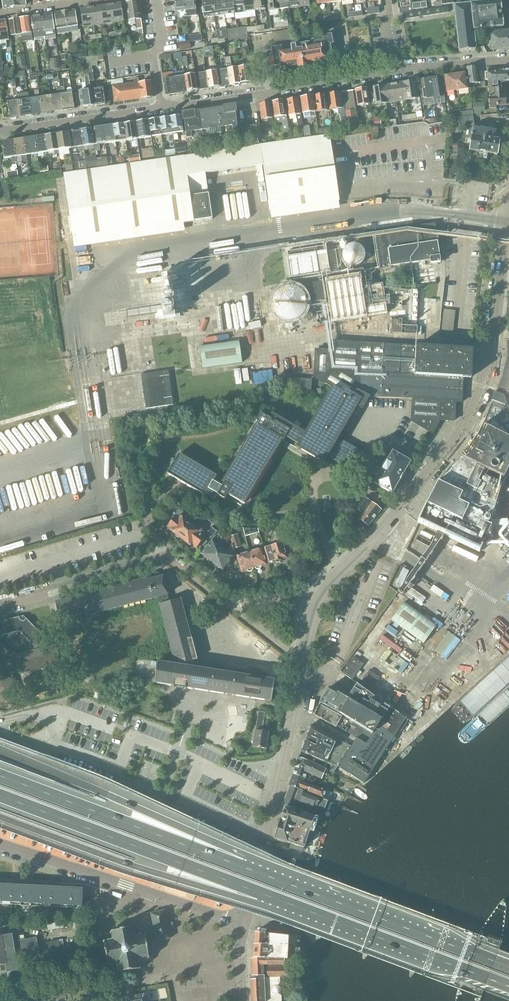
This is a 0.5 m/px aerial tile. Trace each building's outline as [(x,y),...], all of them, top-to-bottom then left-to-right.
[(15,0),(2,0),(3,8),(16,7),(15,0)] [(185,0),(174,0),(176,12),(186,11),(185,0)] [(186,11),(196,9),(195,0),(185,0),(186,11)] [(212,0),(202,0),(204,18),(214,16),(212,0)] [(214,16),(224,15),(222,0),(212,0),(214,16)] [(224,15),(235,13),(233,0),(222,0),(224,15)] [(235,13),(245,12),(243,0),(233,0),(235,13)] [(245,12),(255,10),(254,0),(243,0),(245,12)] [(255,10),(265,9),(264,0),(254,0),(255,10)] [(277,0),(267,0),(269,11),(279,10),(277,0)] [(279,10),(289,8),(288,0),(277,0),(279,10)] [(289,8),(299,7),(298,0),(288,0),(289,8)] [(453,6),(454,11),(459,52),(475,50),(473,34),(484,33),(483,28),(503,26),(500,0),(469,4),(454,6),(453,6)] [(135,19),(137,29),(138,29),(138,34),(143,33),(138,1),(126,2),(129,20),(135,19)] [(121,3),(111,5),(113,22),(124,21),(121,3)] [(111,5),(101,6),(103,24),(113,22),(111,5)] [(101,6),(90,8),(93,25),(103,24),(101,6)] [(449,12),(448,8),(448,6),(413,12),(402,13),(403,19),(404,19),(449,12)] [(93,25),(90,8),(80,9),(83,27),(93,25)] [(78,30),(75,10),(65,11),(68,31),(78,30)] [(68,31),(65,11),(54,13),(57,33),(68,31)] [(52,13),(42,15),(44,31),(55,29),(52,13)] [(198,14),(190,16),(191,27),(200,26),(198,14)] [(44,31),(42,15),(31,17),(35,41),(39,41),(38,32),(44,31)] [(29,17),(19,18),(21,34),(32,33),(29,17)] [(21,34),(19,18),(8,20),(11,36),(21,34)] [(0,21),(0,42),(9,40),(6,20),(0,21)] [(272,32),(274,42),(290,39),(288,29),(272,32)] [(505,47),(506,47),(506,51),(508,51),(508,31),(491,34),(493,49),(505,47)] [(331,35),(323,36),(324,40),(290,45),(291,46),(284,47),(285,51),(282,52),(281,46),(271,47),(274,66),(281,65),(282,66),(288,65),(289,66),(297,65),(297,68),(309,66),(308,63),(327,60),(327,55),(331,54),(330,44),(332,44),(331,35)] [(475,36),(477,47),(484,46),(482,35),(475,36)] [(189,40),(179,42),(180,49),(190,48),(189,40)] [(22,48),(15,49),(16,50),(17,55),(19,66),(25,65),(23,54),(22,48)] [(216,66),(216,71),(219,87),(220,88),(225,88),(226,86),(230,85),(225,57),(220,58),(221,65),(216,66)] [(230,57),(225,57),(230,85),(233,85),(235,86),(239,85),(240,84),(238,68),(232,69),(230,57)] [(58,58),(49,59),(50,70),(59,69),(58,58)] [(237,63),(238,68),(240,84),(251,82),(248,61),(237,63)] [(466,68),(467,73),(468,84),(479,82),(476,67),(466,68)] [(485,78),(485,80),(489,80),(489,86),(501,85),(501,82),(508,81),(508,72),(507,71),(507,70),(506,70),(507,70),(503,70),(502,70),(486,71),(486,73),(484,73),(485,78)] [(216,71),(206,73),(208,88),(219,87),(216,71)] [(206,73),(195,74),(198,90),(208,88),(206,73)] [(467,73),(455,74),(458,90),(469,88),(468,84),(467,73)] [(90,81),(88,74),(84,74),(85,82),(86,87),(86,90),(79,91),(81,107),(89,106),(90,108),(93,107),(90,87),(90,81)] [(195,74),(184,76),(187,92),(191,91),(192,93),(196,92),(197,90),(198,90),(195,74)] [(458,90),(455,74),(444,76),(446,92),(458,90)] [(184,76),(174,77),(176,93),(177,93),(178,95),(182,94),(183,92),(187,92),(184,76)] [(176,93),(174,77),(163,79),(165,95),(176,93)] [(439,77),(430,78),(434,104),(445,102),(443,94),(441,95),(439,77)] [(113,86),(115,102),(141,98),(141,99),(147,98),(148,98),(151,98),(152,97),(154,97),(151,81),(139,82),(138,78),(134,79),(134,83),(113,86)] [(434,104),(430,78),(421,80),(424,97),(422,98),(423,105),(434,104)] [(414,81),(404,82),(406,100),(417,98),(414,81)] [(404,82),(393,84),(396,102),(406,100),(404,82)] [(393,84),(383,85),(386,103),(396,102),(393,84)] [(386,103),(383,85),(373,87),(373,89),(369,89),(372,105),(386,103)] [(39,90),(40,97),(42,113),(46,112),(47,114),(52,113),(52,112),(53,112),(50,96),(44,97),(43,86),(38,87),(39,90)] [(95,86),(90,87),(93,107),(97,106),(97,105),(105,104),(103,88),(95,89),(95,86)] [(57,95),(50,96),(53,112),(64,110),(60,87),(56,88),(57,95)] [(65,93),(64,87),(60,87),(64,110),(74,108),(72,92),(65,93)] [(488,88),(488,92),(489,105),(490,105),(490,108),(496,107),(496,105),(506,104),(506,103),(507,101),(507,98),(506,96),(505,95),(504,87),(488,88)] [(365,104),(366,108),(367,113),(371,113),(367,88),(362,89),(361,88),(358,88),(356,90),(355,90),(358,106),(365,104)] [(38,114),(42,113),(40,97),(39,90),(34,91),(35,98),(29,99),(31,114),(32,114),(33,116),(37,115),(38,114)] [(342,108),(337,108),(338,114),(340,114),(341,125),(346,124),(347,130),(358,129),(355,109),(356,109),(353,90),(339,92),(342,108)] [(330,110),(337,108),(342,108),(339,92),(334,93),(333,92),(330,92),(329,94),(325,94),(328,110),(323,111),(324,114),(326,114),(327,121),(331,120),(330,110)] [(29,99),(28,93),(17,94),(18,100),(21,116),(31,114),(29,99)] [(316,112),(323,111),(328,110),(325,94),(320,95),(319,94),(316,94),(315,96),(313,96),(316,112)] [(313,96),(308,97),(307,97),(306,96),(303,96),(302,97),(301,98),(303,113),(304,117),(315,116),(313,96)] [(296,114),(297,126),(303,125),(301,114),(300,114),(298,98),(293,99),(292,98),(289,98),(288,100),(286,100),(288,115),(296,114)] [(21,116),(18,100),(14,101),(7,102),(10,118),(11,118),(12,119),(16,118),(17,117),(21,116)] [(272,102),(274,117),(275,123),(282,122),(283,130),(288,129),(286,116),(284,100),(279,101),(277,100),(274,100),(273,102),(272,102)] [(270,102),(266,103),(265,103),(264,102),(261,102),(260,104),(259,104),(261,119),(267,118),(268,125),(273,124),(270,102)] [(480,102),(472,103),(473,112),(473,114),(474,115),(481,115),(481,112),(480,102)] [(188,146),(240,139),(240,137),(239,137),(239,134),(242,131),(242,130),(237,125),(235,106),(224,107),(225,109),(194,114),(193,112),(183,114),(188,146)] [(174,117),(171,117),(173,134),(183,132),(181,116),(180,116),(179,115),(175,115),(174,117)] [(163,118),(161,119),(163,135),(173,134),(171,117),(170,118),(168,116),(164,117),(163,118)] [(472,117),(472,116),(461,117),(458,117),(460,126),(466,127),(464,137),(452,136),(450,174),(462,175),(464,143),(470,144),(469,150),(478,151),(477,158),(486,159),(487,153),(497,155),(499,140),(495,139),(497,129),(474,126),(472,117)] [(153,120),(151,120),(153,137),(163,135),(161,119),(159,119),(158,118),(153,118),(153,120)] [(153,137),(151,120),(148,121),(148,119),(142,120),(142,122),(138,122),(140,139),(153,137)] [(124,124),(126,140),(126,141),(137,139),(135,123),(130,123),(130,122),(124,123),(124,124)] [(113,126),(116,142),(126,140),(124,124),(120,125),(118,123),(114,124),(113,126)] [(103,127),(102,127),(105,143),(116,142),(113,126),(109,126),(108,125),(104,126),(103,127)] [(96,128),(92,129),(94,145),(99,144),(105,143),(102,127),(101,126),(96,127),(96,128)] [(85,130),(81,131),(83,147),(94,145),(92,129),(91,129),(90,128),(86,128),(85,130)] [(83,147),(81,131),(80,129),(75,130),(74,132),(70,132),(72,148),(73,154),(77,153),(77,147),(83,147)] [(57,134),(56,134),(59,150),(69,149),(67,133),(63,133),(62,132),(57,132),(57,134)] [(46,136),(48,152),(59,150),(56,134),(52,135),(51,133),(47,134),(46,136)] [(35,137),(37,153),(44,152),(44,156),(49,156),(48,152),(46,136),(42,136),(40,135),(36,136),(35,137)] [(100,168),(64,174),(73,239),(120,232),(193,221),(194,222),(209,219),(212,219),(208,193),(206,173),(263,165),(266,185),(270,211),(270,210),(338,200),(338,201),(339,201),(338,195),(338,194),(330,137),(329,135),(310,138),(303,139),(260,145),(259,145),(257,136),(256,136),(250,137),(249,137),(250,143),(252,142),(253,146),(214,152),(193,155),(189,155),(181,156),(160,159),(158,160),(157,160),(118,166),(109,167),(100,168)] [(25,139),(24,139),(26,155),(37,153),(35,137),(31,138),(30,137),(25,137),(25,139)] [(14,141),(13,141),(16,156),(26,155),(24,139),(20,140),(19,138),(15,139),(14,141)] [(5,158),(12,157),(16,156),(13,141),(10,141),(8,140),(4,140),(3,142),(5,158)] [(185,143),(174,145),(176,153),(186,152),(185,143)] [(173,146),(163,147),(165,157),(174,156),(173,146)] [(165,157),(163,147),(154,148),(156,158),(165,157)] [(153,148),(142,150),(143,158),(154,156),(153,148)] [(97,166),(95,155),(88,156),(89,167),(97,166)] [(7,171),(7,174),(8,179),(14,178),(18,177),(17,170),(7,171)] [(243,216),(256,215),(254,192),(235,194),(236,202),(242,202),(243,216)] [(0,209),(0,282),(59,276),(51,204),(0,209)] [(440,262),(440,256),(437,242),(438,242),(435,223),(372,232),(378,270),(391,268),(391,266),(425,261),(425,265),(431,264),(440,262)] [(288,256),(287,256),(290,278),(339,271),(335,249),(324,251),(324,246),(287,251),(288,256)] [(162,274),(167,311),(174,310),(169,273),(162,274)] [(325,279),(331,322),(387,313),(383,283),(362,286),(360,274),(325,279)] [(313,283),(315,302),(325,300),(322,282),(313,283)] [(276,314),(281,319),(287,321),(294,320),(300,317),(304,312),(307,306),(306,299),(303,293),(298,289),(292,287),(285,287),(279,290),(275,295),(272,301),(273,308),(276,314)] [(443,309),(441,330),(453,332),(455,310),(443,309)] [(174,310),(167,311),(158,312),(159,319),(175,317),(174,310)] [(237,322),(237,317),(212,321),(213,326),(237,322)] [(402,325),(402,320),(392,319),(392,332),(418,333),(418,326),(402,325)] [(242,362),(239,341),(199,346),(202,368),(242,362)] [(356,390),(368,397),(406,398),(413,399),(411,421),(432,433),(440,420),(454,421),(455,401),(461,402),(462,402),(464,377),(471,378),(472,350),(332,341),(332,342),(332,350),(316,349),(314,377),(332,388),(345,395),(346,393),(349,394),(351,390),(353,392),(354,390),(356,390)] [(482,427),(508,440),(508,342),(506,341),(506,344),(506,360),(502,377),(498,388),(496,392),(482,426),(482,427)] [(253,365),(256,385),(271,383),(268,363),(253,365)] [(235,368),(236,382),(250,381),(249,367),(235,368)] [(141,374),(146,409),(173,405),(168,370),(141,374)] [(281,391),(310,393),(311,380),(281,378),(281,391)] [(254,423),(256,424),(222,482),(215,478),(217,476),(179,453),(167,473),(205,496),(206,494),(215,500),(217,495),(225,499),(229,492),(232,493),(231,494),(237,498),(244,502),(249,494),(248,493),(280,438),(284,440),(286,437),(299,444),(298,446),(318,458),(324,461),(327,456),(338,437),(357,405),(362,408),(368,397),(356,390),(354,390),(353,392),(351,390),(349,394),(346,393),(345,395),(332,388),(306,432),(306,433),(271,413),(268,418),(260,413),(254,423)] [(481,430),(508,445),(508,440),(482,427),(481,430)] [(491,474),(503,479),(508,468),(508,445),(481,430),(476,439),(469,449),(460,458),(460,459),(459,459),(491,474)] [(338,437),(327,456),(374,483),(388,459),(386,458),(387,456),(384,455),(382,456),(379,457),(377,458),(376,461),(361,453),(337,439),(338,437)] [(374,483),(392,493),(410,462),(392,452),(388,459),(374,483)] [(455,463),(489,479),(491,474),(459,459),(456,463),(455,463)] [(489,479),(455,463),(437,483),(425,506),(417,522),(479,552),(487,535),(490,537),(492,519),(491,518),(502,485),(489,479)] [(14,481),(19,506),(89,490),(84,466),(14,481)] [(136,483),(141,502),(151,500),(147,481),(136,483)] [(356,509),(363,513),(371,502),(365,497),(356,509)] [(372,502),(359,519),(368,526),(382,510),(372,502)] [(180,537),(181,538),(191,524),(180,515),(183,512),(175,506),(163,522),(168,526),(169,525),(171,526),(169,529),(175,534),(175,535),(178,537),(180,537)] [(191,524),(181,538),(182,539),(182,540),(185,543),(186,542),(192,547),(193,546),(196,548),(206,536),(203,534),(205,531),(199,527),(198,529),(191,524)] [(207,534),(211,537),(217,529),(214,526),(207,534)] [(280,536),(282,542),(284,542),(280,526),(274,528),(277,537),(280,536)] [(251,528),(243,528),(245,536),(259,532),(258,528),(251,528)] [(212,562),(223,549),(217,545),(222,538),(217,534),(202,554),(206,557),(205,558),(207,561),(211,562),(212,562)] [(241,546),(238,534),(230,536),(232,544),(233,549),(240,547),(241,546)] [(287,558),(282,542),(263,548),(268,563),(273,562),(275,562),(276,563),(279,562),(280,560),(282,560),(282,559),(287,558)] [(223,549),(212,562),(213,562),(212,563),(214,566),(218,568),(219,567),(223,570),(233,557),(235,556),(233,549),(232,544),(226,551),(223,549)] [(291,546),(294,556),(303,553),(300,544),(291,546)] [(261,548),(249,552),(254,568),(255,568),(256,569),(260,568),(261,567),(260,566),(266,564),(261,548)] [(254,568),(249,552),(237,555),(241,571),(247,570),(247,571),(248,572),(252,571),(253,569),(252,568),(254,568)] [(186,688),(271,701),(275,680),(198,669),(197,665),(195,665),(194,661),(196,660),(180,599),(169,602),(167,594),(168,594),(167,593),(167,594),(162,577),(163,577),(163,576),(158,578),(156,572),(150,574),(146,575),(147,578),(61,600),(61,603),(56,604),(55,602),(58,616),(64,614),(65,621),(158,597),(175,665),(157,662),(154,683),(173,686),(173,687),(174,688),(174,685),(185,686),(185,689),(186,689),(186,688)] [(424,643),(436,626),(404,602),(391,619),(424,643)] [(2,670),(0,677),(0,699),(7,701),(15,692),(12,680),(13,673),(14,673),(21,671),(22,673),(23,673),(22,671),(59,662),(59,663),(60,662),(55,644),(54,645),(55,645),(47,647),(42,642),(46,638),(26,619),(24,621),(20,620),(19,616),(0,621),(0,640),(5,636),(4,635),(19,631),(30,642),(29,642),(31,651),(18,655),(18,654),(17,654),(16,652),(10,651),(9,652),(8,651),(8,652),(0,644),(0,668),(2,670)] [(450,631),(437,650),(446,656),(459,638),(450,631)] [(354,654),(342,670),(353,678),(365,662),(354,654)] [(370,669),(361,683),(371,690),(381,676),(370,669)] [(348,699),(343,696),(329,687),(326,691),(327,692),(320,703),(342,717),(343,715),(362,727),(373,733),(378,725),(395,736),(406,719),(357,684),(348,699)] [(341,718),(319,704),(314,715),(336,727),(337,726),(356,737),(362,727),(343,715),(342,717),(341,718)] [(253,747),(266,749),(269,732),(262,731),(265,712),(259,711),(256,730),(253,747)] [(351,746),(311,725),(301,751),(299,757),(326,769),(333,772),(337,766),(338,767),(338,766),(364,783),(395,736),(378,725),(373,733),(362,727),(356,737),(356,738),(351,746)] [(0,739),(0,810),(117,854),(140,792),(112,778),(1,737),(0,739)] [(293,774),(305,778),(305,779),(307,772),(322,779),(326,769),(299,757),(293,774)] [(289,785),(323,798),(326,791),(310,784),(307,783),(308,780),(305,779),(305,778),(293,774),(289,785)] [(301,810),(300,812),(315,817),(319,818),(321,819),(324,810),(328,801),(323,798),(289,786),(289,788),(287,792),(289,794),(284,801),(283,803),(301,810)] [(315,817),(300,812),(284,807),(274,839),(287,843),(287,842),(304,847),(307,836),(310,837),(311,834),(314,835),(315,832),(312,831),(310,830),(315,817)] [(1,902),(21,903),(22,885),(2,884),(1,902)] [(41,906),(41,904),(42,886),(22,885),(21,903),(21,905),(41,906)] [(41,904),(61,905),(62,888),(42,886),(41,904)] [(62,888),(61,905),(81,906),(82,889),(62,888)] [(150,913),(156,941),(170,938),(168,928),(173,927),(172,923),(167,924),(164,910),(150,913)] [(111,938),(109,939),(109,940),(106,941),(105,939),(103,940),(104,942),(102,942),(102,943),(94,944),(96,951),(103,950),(104,951),(105,950),(106,956),(105,956),(105,958),(106,957),(107,963),(106,964),(106,965),(107,965),(108,965),(108,967),(110,967),(110,965),(113,964),(114,966),(115,966),(115,964),(117,964),(117,965),(118,968),(117,968),(117,969),(118,968),(118,971),(117,971),(117,973),(118,972),(118,973),(119,973),(119,974),(120,973),(120,972),(124,971),(124,972),(125,972),(125,976),(135,975),(135,974),(134,970),(138,969),(139,970),(140,970),(140,969),(141,968),(141,967),(140,967),(139,965),(140,965),(140,964),(139,964),(139,961),(139,960),(140,960),(141,962),(143,961),(142,959),(147,958),(147,960),(149,960),(149,958),(151,958),(151,956),(149,956),(148,951),(150,950),(149,948),(153,948),(152,943),(149,943),(148,941),(146,942),(145,936),(147,936),(147,934),(145,934),(145,933),(143,933),(143,935),(138,935),(138,934),(136,934),(136,936),(135,936),(135,935),(134,935),(134,932),(133,932),(133,929),(135,929),(134,927),(133,928),(133,927),(132,927),(132,926),(131,926),(131,928),(127,928),(126,928),(126,924),(116,925),(117,930),(113,931),(113,929),(111,930),(111,931),(110,932),(110,933),(112,933),(112,935),(112,936),(113,939),(112,939),(112,940),(111,940),(111,938)] [(251,958),(251,959),(264,958),(288,958),(289,936),(268,933),(265,933),(255,932),(254,944),(252,958),(251,958)] [(0,936),(0,973),(7,972),(8,981),(9,981),(12,980),(11,971),(18,970),(17,962),(61,952),(58,940),(37,944),(36,938),(13,941),(12,934),(0,936)] [(458,988),(481,997),(501,945),(477,936),(458,988)] [(251,959),(252,976),(252,979),(251,979),(251,991),(252,1000),(280,1000),(282,1000),(281,996),(278,993),(281,991),(280,987),(278,985),(280,982),(280,977),(283,977),(287,977),(288,958),(264,958),(251,959)] [(19,979),(12,980),(9,981),(9,988),(19,986),(19,979)]
